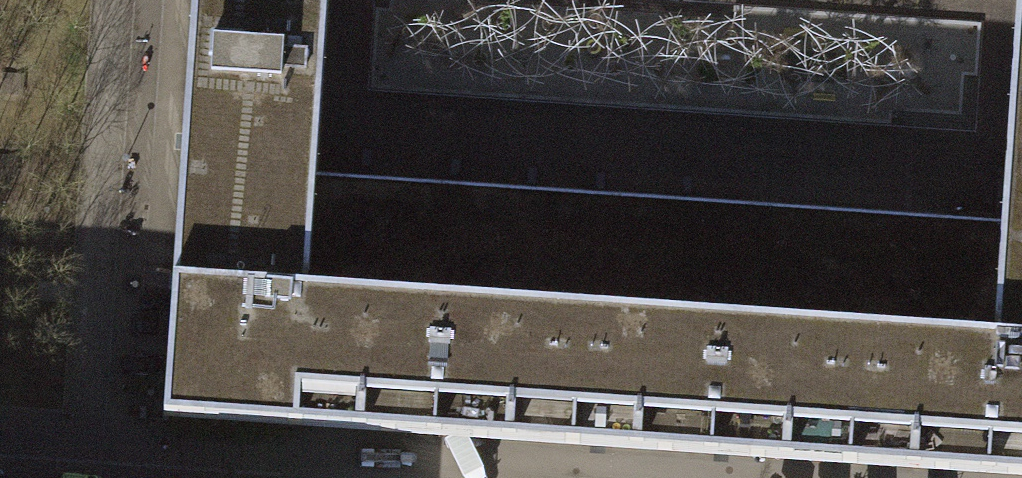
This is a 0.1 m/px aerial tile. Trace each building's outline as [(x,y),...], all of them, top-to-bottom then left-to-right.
[(182,179),(316,189),(328,0),(194,0),(182,179)] [(1021,157),(1021,0),(1020,0),(1010,157),(1021,157)] [(1021,337),(1021,157),(1010,157),(997,335),(1021,337)] [(316,189),(182,179),(167,420),(299,428),(310,290),(316,189)] [(310,290),(299,428),(325,430),(574,446),(581,307),(310,290)] [(581,307),(574,446),(851,464),(858,325),(581,307)] [(851,464),(1021,475),(1021,337),(997,335),(858,325),(851,464)]
